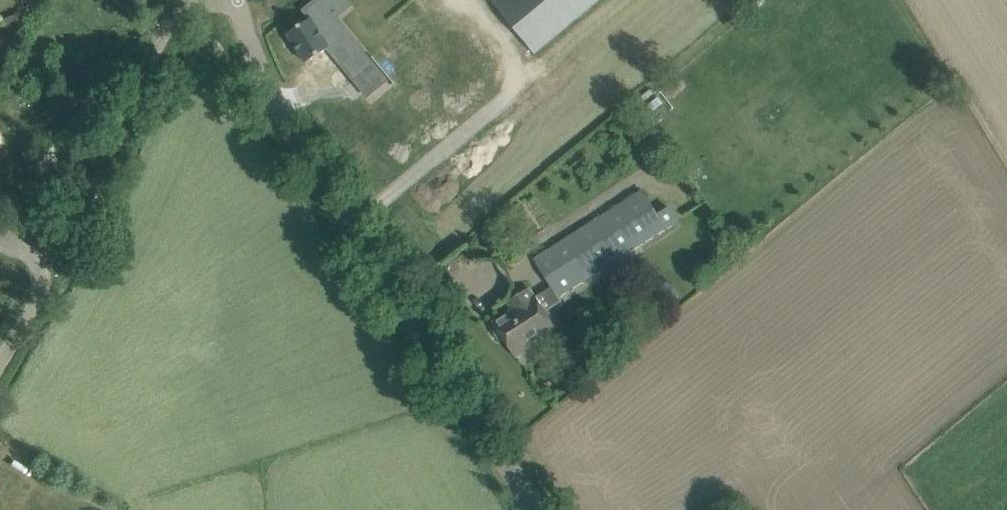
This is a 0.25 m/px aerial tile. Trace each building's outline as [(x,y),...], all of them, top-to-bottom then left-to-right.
[(288,33),(307,62),(323,51),(330,47),(354,77),(371,63),(333,17),(338,12),(328,0),(319,0),(307,10),(313,18),(288,33)] [(493,3),(535,54),(600,0),(496,0),(493,3)] [(517,357),(533,346),(530,341),(556,325),(546,311),(562,300),(559,297),(679,218),(671,205),(658,212),(642,188),(534,258),(552,285),(536,295),(531,288),(517,297),(522,306),(495,323),(517,357)] [(673,287),(661,294),(668,305),(680,298),(673,287)]
